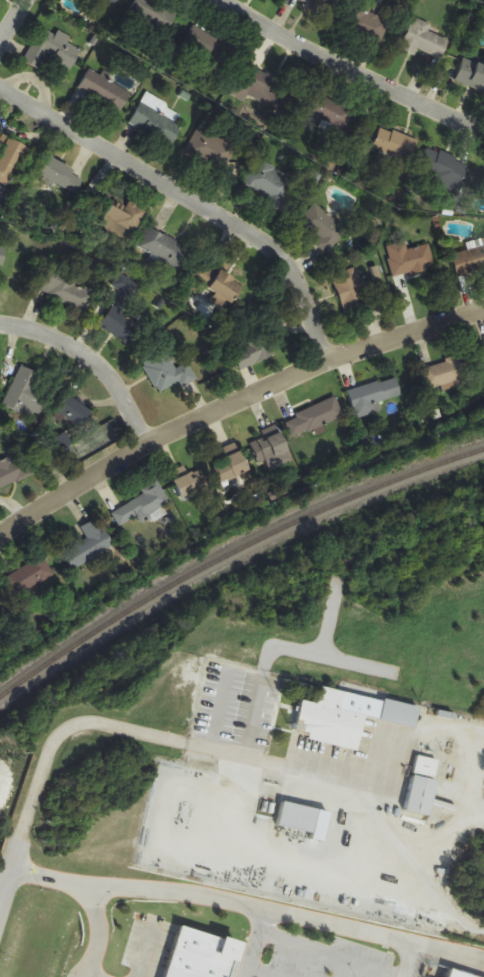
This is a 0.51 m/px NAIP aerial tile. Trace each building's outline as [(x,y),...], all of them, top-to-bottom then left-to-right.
[(114,9),(119,0),(96,0),(114,9)] [(156,0),(137,0),(130,14),(167,33),(179,12),(156,0)] [(336,0),(296,0),(329,16),(336,0)] [(367,1),(348,15),(370,47),(390,33),(367,1)] [(440,61),(449,41),(427,31),(430,25),(414,18),(402,44),(440,61)] [(215,73),(230,45),(194,25),(178,54),(215,73)] [(70,71),(83,47),(47,28),(39,43),(35,40),(23,61),(39,70),(45,58),(70,71)] [(462,58),(455,82),(483,92),(483,66),(462,58)] [(233,91),(281,113),(293,87),(245,65),(233,91)] [(119,113),(131,92),(90,69),(78,91),(119,113)] [(343,137),(354,110),(313,92),(301,119),(343,137)] [(129,123),(169,148),(182,126),(151,107),(157,99),(147,93),(129,123)] [(224,136),(224,137),(197,127),(186,156),(235,174),(246,144),(224,136)] [(409,162),(417,141),(381,127),(373,148),(409,162)] [(26,146),(0,133),(0,183),(7,186),(26,146)] [(459,189),(467,161),(425,149),(417,177),(459,189)] [(44,155),(34,174),(71,194),(81,176),(44,155)] [(241,188),(278,210),(295,181),(257,159),(241,188)] [(114,203),(100,228),(128,242),(145,210),(129,201),(125,209),(114,203)] [(347,229),(314,204),(296,227),(306,235),(309,230),(320,238),(315,245),(328,255),(347,229)] [(150,258),(180,273),(191,250),(146,227),(136,247),(152,254),(150,258)] [(483,270),(483,239),(477,241),(479,248),(451,255),(457,277),(483,270)] [(429,245),(406,250),(405,242),(386,247),(393,277),(434,268),(429,245)] [(231,304),(243,286),(211,265),(199,283),(231,304)] [(85,314),(96,290),(47,267),(36,291),(85,314)] [(372,306),(355,268),(331,279),(348,317),(372,306)] [(100,324),(128,347),(144,329),(115,305),(100,324)] [(240,370),(274,356),(266,337),(232,352),(240,370)] [(197,380),(186,363),(176,369),(164,350),(141,364),(158,391),(177,379),(183,388),(197,380)] [(427,391),(471,382),(466,356),(421,366),(427,391)] [(23,414),(25,409),(41,415),(49,396),(32,390),(39,372),(21,365),(4,406),(23,414)] [(347,391),(355,419),(382,411),(379,402),(400,396),(395,377),(347,391)] [(53,413),(72,432),(91,414),(72,395),(53,413)] [(284,418),(292,439),(344,420),(336,399),(284,418)] [(263,437),(250,444),(261,466),(289,453),(276,425),(261,432),(263,437)] [(35,473),(21,443),(7,449),(12,460),(0,465),(0,489),(35,473)] [(200,469),(190,474),(186,466),(169,474),(182,500),(209,486),(200,469)] [(120,527),(138,517),(140,520),(170,504),(158,481),(141,490),(144,496),(112,513),(120,527)] [(89,539),(65,553),(75,570),(114,547),(97,519),(82,528),(89,539)] [(5,576),(13,596),(54,579),(47,559),(5,576)] [(307,740),(357,750),(364,715),(340,709),(344,692),(321,687),(317,704),(302,701),(295,731),(309,734),(307,740)] [(419,706),(384,698),(379,721),(415,728),(419,706)] [(405,811),(429,816),(432,804),(431,803),(440,760),(417,756),(405,811)] [(312,833),(318,809),(283,801),(277,825),(312,833)] [(188,936),(174,976),(237,976),(242,976),(249,956),(188,936)] [(450,969),(474,976),(447,976),(450,969)]
